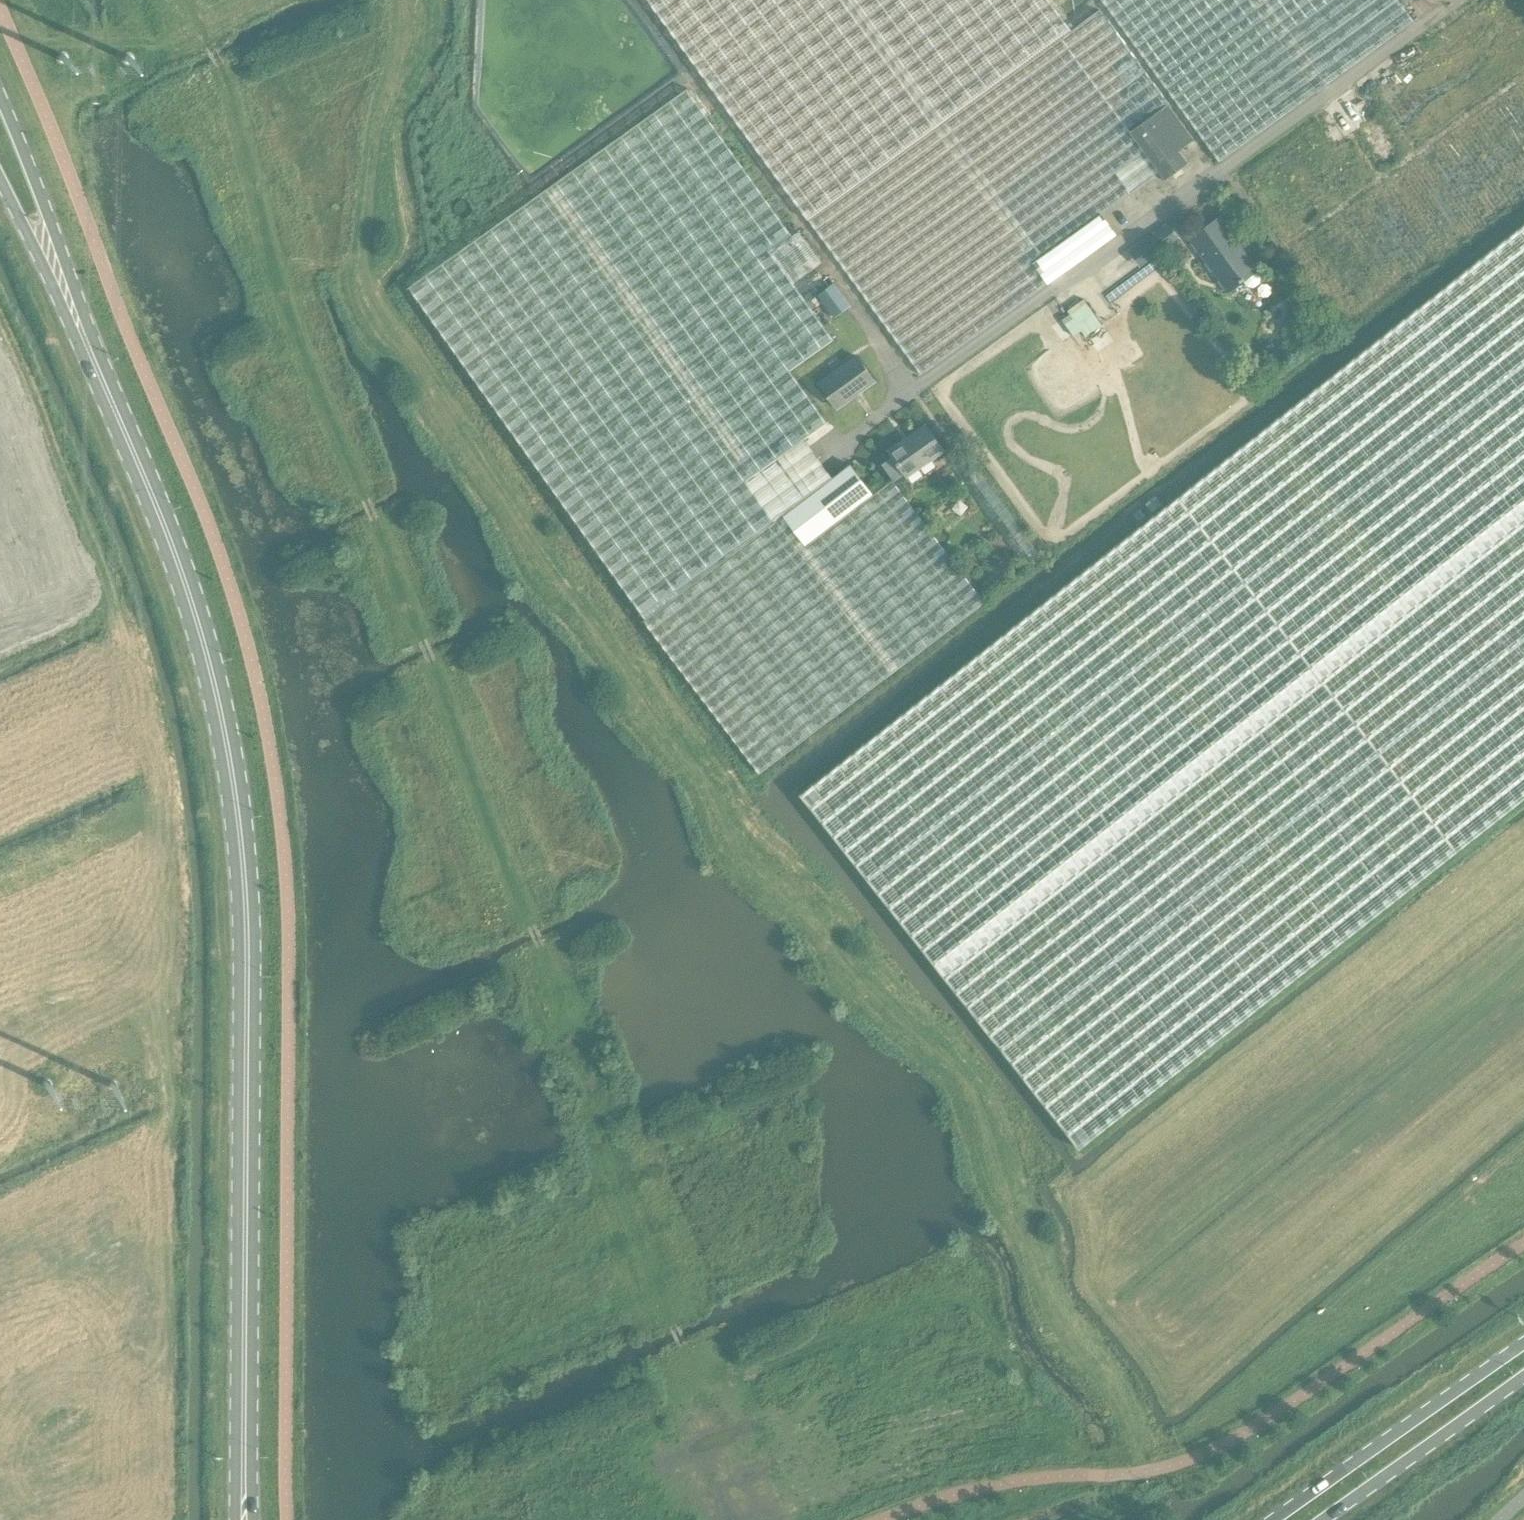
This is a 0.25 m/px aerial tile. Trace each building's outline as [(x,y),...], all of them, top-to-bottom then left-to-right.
[(922,375),(1117,235),(1102,213),(1160,172),(1131,131),(1168,105),(1167,104),(1099,11),(1072,30),(1065,20),(1051,1),(1050,0),(649,0),(922,375)] [(1220,162),(1414,22),(1399,0),(1102,0),(1220,162)] [(690,93),(409,287),(760,773),(985,602),(892,479),(873,493),(806,544),(784,515),(827,482),(833,478),(804,437),(827,421),(789,369),(833,338),(792,281),(770,251),(792,235),(690,93)] [(1160,172),(1165,179),(1188,163),(1180,151),(1194,141),(1168,105),(1131,131),(1160,172)] [(1219,218),(1190,238),(1228,291),(1244,280),(1247,285),(1254,286),(1259,282),(1260,275),(1257,271),(1257,270),(1219,218)] [(800,794),(939,972),(1079,1148),(1523,797),(1523,225),(800,794)] [(792,235),(770,251),(792,281),(820,261),(798,230),(792,235)] [(827,307),(834,316),(850,305),(844,296),(834,283),(818,294),(827,307)] [(838,408),(875,381),(857,356),(820,383),(838,408)] [(888,451),(893,457),(883,463),(895,480),(904,474),(907,477),(945,451),(926,424),(888,451)] [(827,482),(784,515),(806,544),(873,493),(851,464),(833,478),(827,482)]
